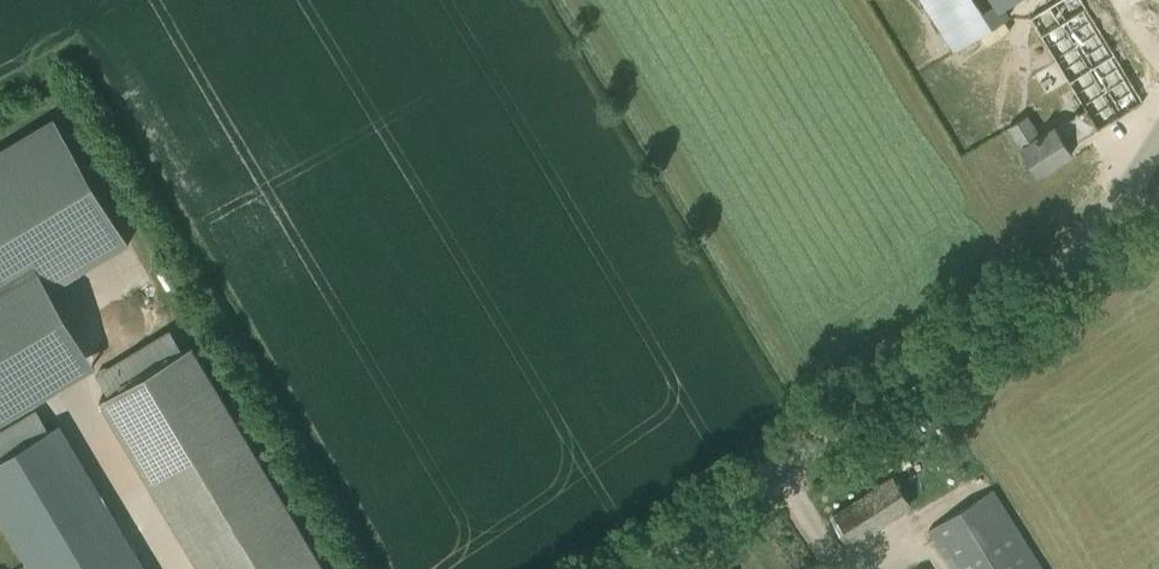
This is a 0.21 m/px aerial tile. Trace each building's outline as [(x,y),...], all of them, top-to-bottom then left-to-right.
[(954,53),(1010,17),(999,0),(920,0),(954,53)] [(1137,93),(1150,86),(1135,61),(1125,67),(1084,0),(1060,0),(1029,19),(1085,109),(1056,128),(1055,125),(1041,134),(1028,115),(1008,128),(1037,174),(1072,152),(1068,146),(1097,128),(1097,129),(1143,101),(1137,93)] [(0,154),(0,286),(34,266),(49,290),(112,252),(127,243),(129,242),(56,121),(0,154)] [(127,243),(112,252),(121,268),(136,259),(127,243)] [(200,568),(324,568),(190,345),(99,400),(200,568)] [(57,424),(0,459),(0,517),(31,568),(144,568),(57,424)] [(827,519),(848,549),(911,508),(891,477),(827,519)] [(954,568),(1042,568),(992,489),(929,529),(954,568)]
